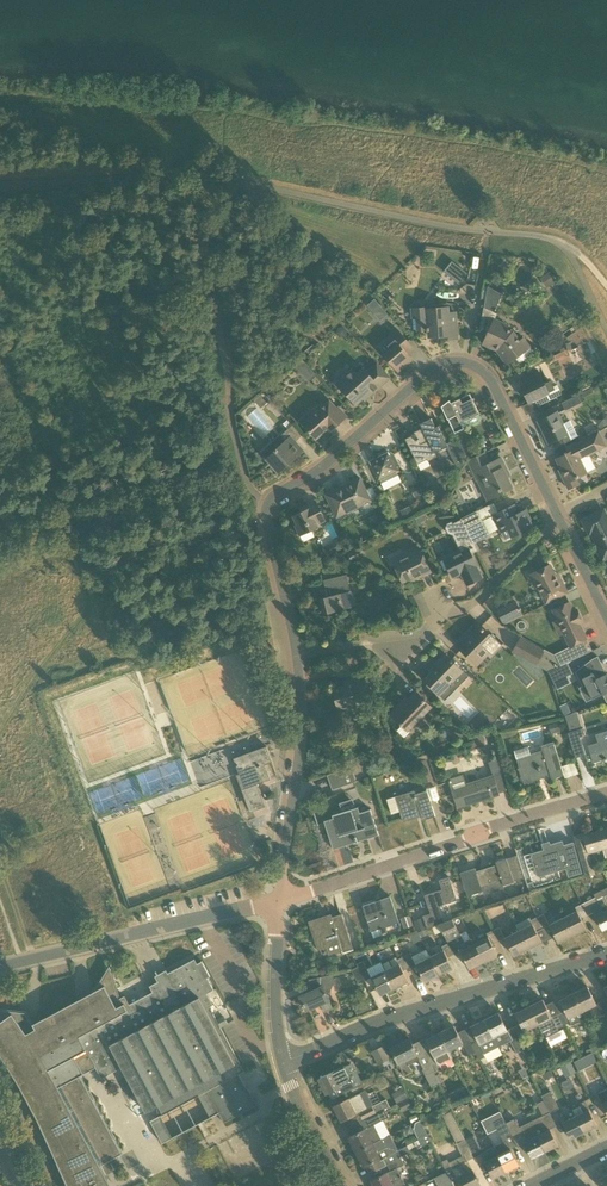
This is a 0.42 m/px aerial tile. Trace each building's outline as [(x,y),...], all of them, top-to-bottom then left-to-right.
[(460,283),(469,272),(454,259),(445,270),(460,283)] [(540,278),(547,288),(557,281),(550,271),(540,278)] [(494,312),(502,294),(488,286),(484,307),(494,312)] [(367,305),(373,312),(381,305),(375,299),(367,305)] [(417,330),(427,330),(427,331),(429,331),(429,336),(449,335),(449,327),(457,326),(457,338),(458,338),(456,313),(448,314),(447,308),(423,309),(411,310),(412,319),(413,319),(414,331),(417,330)] [(525,337),(520,340),(514,331),(504,327),(505,324),(495,319),(484,344),(494,348),(495,348),(498,349),(500,348),(509,362),(516,357),(519,362),(521,362),(533,354),(533,351),(531,348),(532,347),(525,337)] [(403,349),(410,343),(399,331),(385,343),(391,349),(384,355),(398,371),(412,359),(403,349)] [(565,350),(556,355),(567,375),(576,370),(565,350)] [(295,366),(301,372),(309,365),(302,358),(295,366)] [(337,382),(338,383),(357,405),(368,395),(370,397),(391,378),(377,362),(366,371),(363,368),(356,374),(352,369),(337,382)] [(529,402),(535,400),(555,389),(551,381),(545,384),(537,369),(528,374),(532,381),(521,386),(529,402)] [(579,387),(582,392),(591,387),(589,382),(579,387)] [(463,428),(460,422),(479,413),(470,394),(451,403),(450,400),(442,406),(449,419),(448,419),(455,432),(463,428)] [(579,394),(563,402),(566,409),(582,402),(579,394)] [(306,429),(307,428),(317,439),(331,426),(334,429),(342,421),(335,413),(338,410),(329,400),(311,417),(307,412),(298,420),(306,429)] [(536,400),(524,405),(527,413),(539,407),(536,400)] [(570,420),(563,424),(557,411),(538,421),(549,444),(562,438),(564,443),(578,436),(570,420)] [(452,441),(448,443),(439,426),(436,427),(432,418),(420,424),(423,428),(414,432),(415,434),(406,439),(416,459),(422,470),(431,465),(429,461),(438,457),(440,461),(451,455),(457,466),(461,468),(463,463),(458,452),(456,448),(452,441)] [(302,436),(293,426),(288,420),(284,423),(288,429),(280,435),(261,453),(279,473),(300,454),(297,451),(301,448),(295,442),(302,436)] [(580,459),(597,451),(606,446),(600,431),(590,436),(566,447),(569,452),(556,459),(563,473),(561,474),(569,489),(579,484),(576,478),(584,474),(580,466),(583,464),(580,459)] [(371,464),(369,465),(378,485),(402,473),(392,454),(390,455),(389,452),(369,461),(371,464)] [(487,499),(512,487),(505,472),(508,471),(501,458),(490,463),(485,453),(469,461),(487,499)] [(371,500),(360,478),(326,495),(337,517),(371,500)] [(305,508),(305,509),(306,510),(293,516),(298,524),(296,525),(300,535),(318,526),(317,524),(325,520),(316,501),(306,506),(305,506),(305,507),(305,508)] [(446,501),(437,505),(440,512),(450,508),(446,501)] [(405,519),(414,515),(409,506),(401,510),(405,519)] [(530,519),(526,510),(513,516),(509,507),(492,515),(504,541),(507,542),(513,538),(513,539),(514,538),(513,536),(533,527),(529,520),(530,519)] [(603,510),(584,520),(590,533),(592,532),(599,545),(597,546),(603,559),(606,557),(606,517),(603,510)] [(466,528),(482,520),(477,511),(462,519),(466,528)] [(477,550),(466,528),(462,519),(452,524),(452,522),(447,524),(446,528),(448,533),(453,535),(461,551),(441,561),(445,570),(448,568),(453,577),(462,573),(467,585),(482,578),(476,565),(477,565),(471,553),(477,550)] [(479,540),(489,535),(482,520),(466,528),(477,550),(482,547),(479,540)] [(339,539),(333,542),(332,547),(332,548),(334,553),(335,553),(343,548),(339,539)] [(353,563),(361,559),(356,548),(348,552),(353,563)] [(393,561),(403,582),(418,575),(419,578),(432,572),(420,548),(393,561)] [(550,564),(539,570),(529,575),(535,588),(538,586),(543,596),(546,604),(568,593),(561,579),(558,580),(550,564)] [(350,576),(347,577),(347,575),(324,580),(326,589),(330,588),(331,595),(320,598),(323,614),(355,606),(351,591),(349,582),(352,582),(350,576)] [(523,616),(521,612),(516,601),(498,610),(505,625),(523,616)] [(587,639),(587,638),(577,618),(580,617),(580,618),(581,617),(577,609),(574,611),(570,602),(553,610),(570,646),(587,639)] [(502,646),(479,624),(458,646),(475,663),(486,652),(491,657),(502,646)] [(545,650),(531,643),(523,657),(537,665),(545,650)] [(545,650),(537,665),(549,671),(561,666),(556,655),(555,655),(546,649),(545,650)] [(461,669),(447,656),(424,680),(440,695),(450,685),(448,682),(461,669)] [(596,657),(594,658),(575,673),(581,687),(578,688),(585,703),(601,695),(602,696),(606,693),(606,674),(605,675),(596,657)] [(568,662),(561,666),(549,671),(554,682),(568,676),(573,673),(568,662)] [(334,689),(338,708),(369,701),(363,677),(352,679),(354,685),(334,689)] [(432,708),(425,701),(416,692),(403,706),(400,703),(399,703),(400,704),(391,714),(402,725),(397,731),(404,737),(410,732),(409,731),(432,708)] [(567,703),(560,706),(565,715),(571,712),(567,703)] [(579,719),(567,722),(570,731),(582,728),(579,719)] [(552,724),(554,733),(561,731),(558,722),(552,724)] [(457,727),(454,737),(461,739),(465,729),(457,727)] [(586,735),(584,728),(568,733),(576,758),(586,754),(581,736),(586,735)] [(588,746),(591,754),(592,754),(594,761),(593,762),(604,759),(604,760),(606,759),(606,758),(606,740),(588,746)] [(514,750),(517,759),(520,768),(523,767),(527,779),(543,774),(542,773),(549,770),(552,779),(564,775),(554,742),(541,746),(543,751),(531,755),(528,746),(514,750)] [(233,750),(236,757),(249,752),(246,745),(233,750)] [(257,784),(271,779),(265,765),(273,762),(267,746),(234,759),(239,773),(237,774),(242,790),(248,788),(253,799),(261,796),(257,784)] [(424,783),(433,780),(426,759),(417,762),(424,783)] [(491,771),(501,767),(498,759),(489,762),(491,771)] [(333,790),(344,786),(352,783),(347,768),(328,775),(333,790)] [(493,775),(467,783),(464,774),(449,779),(452,788),(459,809),(459,808),(459,807),(477,801),(498,794),(499,795),(500,795),(493,775)] [(436,816),(430,800),(440,797),(436,786),(427,789),(427,791),(416,794),(414,790),(387,799),(392,814),(400,811),(403,820),(421,814),(423,820),(436,816)] [(371,810),(360,813),(358,807),(332,815),(334,818),(325,821),(334,849),(356,842),(358,842),(356,837),(366,834),(368,838),(379,834),(371,810)] [(601,830),(602,832),(601,832),(585,837),(584,835),(583,835),(589,852),(590,852),(606,847),(606,828),(601,830)] [(570,867),(562,841),(550,845),(551,848),(532,854),(539,874),(557,869),(557,870),(570,867)] [(590,852),(589,852),(579,855),(585,877),(596,874),(590,852)] [(514,882),(514,881),(525,877),(517,855),(496,862),(497,866),(494,867),(494,866),(476,872),(475,868),(461,873),(468,896),(483,891),(484,895),(505,889),(503,885),(514,882)] [(447,912),(444,904),(457,900),(449,877),(439,880),(443,891),(438,893),(437,891),(425,896),(430,909),(433,916),(447,912)] [(595,895),(596,897),(583,904),(588,915),(594,912),(603,930),(606,927),(606,889),(595,895)] [(372,931),(380,928),(399,922),(391,896),(363,906),(372,931)] [(581,918),(588,915),(583,904),(576,907),(577,910),(563,917),(572,936),(586,928),(581,918)] [(432,913),(423,916),(427,929),(436,925),(432,913)] [(329,955),(343,950),(344,951),(354,948),(342,914),(332,917),(332,920),(323,923),(322,919),(312,923),(322,954),(328,952),(329,955)] [(544,914),(537,917),(542,928),(548,926),(549,925),(546,918),(544,914)] [(405,928),(414,925),(410,915),(401,918),(405,928)] [(542,928),(537,917),(531,920),(533,924),(519,931),(528,949),(542,942),(537,931),(542,928)] [(563,917),(555,921),(550,924),(558,943),(572,936),(563,917)] [(460,950),(458,945),(464,942),(457,929),(453,919),(439,924),(444,935),(449,943),(455,954),(461,951),(461,950),(460,950)] [(505,938),(499,927),(492,930),(498,942),(505,938)] [(492,944),(498,942),(492,930),(487,933),(488,936),(475,943),(484,962),(498,955),(492,944)] [(514,956),(528,949),(519,931),(505,938),(514,956)] [(448,957),(455,954),(449,943),(442,947),(444,950),(431,957),(440,975),(453,968),(448,957)] [(469,969),(484,962),(475,943),(461,950),(461,951),(469,969)] [(431,957),(430,957),(426,950),(412,956),(411,953),(405,956),(411,967),(416,964),(425,982),(440,975),(431,957)] [(403,971),(411,967),(405,956),(403,957),(403,958),(399,951),(396,953),(399,959),(398,960),(399,963),(393,966),(387,968),(385,969),(395,988),(400,985),(409,981),(403,971)] [(153,992),(130,1004),(77,1032),(95,1066),(102,1078),(122,1067),(146,1112),(158,1106),(163,1114),(150,1120),(163,1143),(219,1113),(224,1123),(257,1105),(251,1093),(250,1094),(247,1089),(249,1088),(247,1086),(246,1087),(239,1074),(244,1071),(210,1007),(213,1005),(207,993),(214,990),(208,978),(210,976),(202,961),(197,964),(195,959),(183,966),(160,977),(156,971),(156,972),(160,980),(150,986),(153,992)] [(365,980),(372,977),(367,969),(363,961),(357,964),(359,967),(365,980)] [(381,961),(367,969),(372,977),(381,995),(395,988),(385,969),(381,961)] [(359,984),(365,980),(359,967),(352,970),(353,973),(358,982),(359,984)] [(125,996),(120,998),(118,999),(116,994),(117,994),(113,979),(113,978),(112,978),(109,969),(104,977),(103,977),(94,992),(95,992),(97,996),(89,1000),(89,998),(88,999),(89,1000),(86,1001),(77,1006),(72,1009),(71,1008),(70,1008),(71,1009),(68,1011),(54,1019),(53,1017),(53,1019),(48,1022),(37,1028),(36,1028),(36,1027),(35,1027),(36,1028),(26,1034),(11,1012),(12,1012),(12,1011),(0,1010),(0,1048),(1,1048),(2,1047),(4,1050),(13,1064),(11,1064),(12,1065),(13,1064),(16,1069),(23,1081),(22,1082),(24,1081),(25,1084),(33,1098),(31,1099),(32,1100),(34,1099),(35,1101),(42,1116),(41,1117),(41,1118),(43,1117),(44,1119),(51,1135),(49,1135),(50,1136),(51,1135),(52,1138),(59,1153),(58,1154),(60,1154),(61,1156),(67,1171),(66,1172),(66,1173),(68,1172),(69,1174),(74,1185),(111,1185),(110,1184),(101,1166),(103,1164),(123,1154),(122,1153),(114,1139),(116,1138),(111,1128),(109,1129),(101,1115),(102,1115),(102,1114),(101,1114),(93,1100),(95,1099),(90,1089),(88,1090),(80,1076),(82,1075),(84,1074),(81,1068),(86,1065),(88,1070),(95,1066),(77,1032),(130,1004),(125,996)] [(333,1008),(327,993),(328,993),(330,990),(332,988),(333,985),(334,982),(334,979),(334,976),(333,974),(309,979),(314,990),(300,996),(307,1010),(321,1004),(325,1011),(333,1008)] [(583,1011),(597,1004),(588,986),(574,993),(583,1011)] [(583,1011),(574,993),(560,1000),(565,1011),(559,1014),(565,1025),(571,1022),(572,1025),(586,1018),(583,1011)] [(565,1025),(559,1014),(552,1017),(543,999),(530,1006),(539,1024),(538,1024),(542,1032),(550,1028),(553,1033),(559,1031),(558,1029),(565,1025)] [(368,1000),(361,1002),(363,1005),(365,1011),(366,1011),(372,1009),(369,1003),(369,1002),(368,1000)] [(606,1013),(606,1008),(603,1001),(597,1004),(602,1015),(606,1013)] [(524,1031),(538,1024),(539,1024),(530,1006),(515,1013),(520,1024),(514,1027),(520,1038),(526,1035),(524,1031)] [(520,1038),(514,1027),(508,1030),(499,1012),(485,1019),(494,1037),(499,1047),(511,1041),(517,1053),(525,1049),(520,1038)] [(485,1054),(499,1047),(494,1037),(485,1019),(471,1026),(476,1037),(470,1040),(475,1051),(480,1060),(486,1057),(485,1054)] [(450,1050),(463,1043),(454,1026),(441,1032),(450,1050)] [(449,1050),(450,1050),(441,1032),(426,1039),(431,1050),(425,1053),(431,1066),(432,1065),(435,1073),(442,1069),(439,1064),(453,1057),(449,1050)] [(418,1054),(410,1038),(391,1048),(405,1076),(412,1072),(406,1060),(418,1054)] [(469,1054),(475,1051),(470,1040),(463,1043),(469,1054)] [(600,1049),(598,1045),(586,1050),(587,1054),(600,1049)] [(394,1067),(389,1057),(384,1047),(373,1052),(378,1063),(382,1061),(387,1071),(394,1067)] [(571,1051),(569,1055),(571,1059),(578,1056),(575,1049),(571,1051)] [(587,1067),(582,1057),(574,1061),(579,1071),(587,1067)] [(561,1067),(565,1075),(575,1070),(571,1062),(561,1067)] [(351,1089),(357,1086),(347,1065),(320,1078),(328,1093),(329,1093),(332,1099),(351,1089)] [(435,1073),(432,1065),(431,1066),(423,1070),(432,1087),(440,1083),(435,1073)] [(551,1070),(542,1074),(545,1080),(554,1076),(551,1070)] [(403,1088),(394,1092),(400,1102),(408,1097),(403,1088)] [(598,1094),(606,1113),(606,1090),(598,1094)] [(378,1112),(385,1108),(390,1106),(386,1099),(374,1106),(366,1091),(350,1099),(349,1098),(334,1106),(342,1121),(346,1119),(349,1127),(362,1120),(362,1121),(379,1113),(378,1112)] [(544,1100),(550,1113),(560,1108),(551,1091),(542,1095),(544,1100)] [(399,1104),(403,1111),(412,1106),(409,1099),(399,1104)] [(584,1132),(597,1125),(589,1109),(590,1109),(586,1100),(580,1103),(581,1105),(584,1111),(576,1115),(584,1132)] [(544,1116),(550,1113),(546,1104),(540,1108),(544,1116)] [(466,1139),(463,1133),(462,1133),(449,1107),(441,1111),(457,1143),(456,1143),(462,1155),(449,1162),(457,1178),(461,1185),(476,1185),(480,1184),(473,1170),(472,1170),(467,1161),(475,1157),(466,1139)] [(374,1124),(382,1120),(383,1120),(389,1117),(385,1108),(378,1112),(379,1113),(362,1121),(366,1128),(349,1137),(357,1151),(382,1139),(374,1124)] [(571,1138),(584,1132),(576,1115),(568,1119),(565,1113),(564,1111),(559,1114),(571,1138)] [(494,1146),(506,1171),(519,1164),(511,1148),(517,1145),(506,1123),(504,1118),(494,1122),(503,1141),(494,1146)] [(532,1158),(545,1151),(530,1122),(530,1121),(519,1127),(517,1122),(518,1121),(516,1118),(515,1119),(515,1118),(507,1123),(506,1123),(517,1145),(524,1142),(532,1158)] [(530,1122),(545,1151),(558,1145),(546,1120),(541,1123),(539,1118),(530,1122)] [(204,1121),(199,1124),(205,1137),(211,1134),(204,1121)] [(432,1142),(427,1133),(418,1138),(422,1147),(432,1142)] [(506,1171),(494,1146),(483,1151),(474,1135),(466,1139),(475,1157),(481,1154),(493,1178),(506,1171)] [(387,1164),(401,1157),(401,1156),(410,1151),(407,1146),(390,1155),(382,1139),(357,1151),(364,1167),(382,1158),(385,1165),(387,1164)] [(406,1184),(397,1168),(405,1164),(401,1157),(387,1164),(391,1171),(371,1181),(374,1185),(402,1185),(406,1184)] [(447,1172),(435,1177),(440,1185),(454,1185),(447,1172)]
